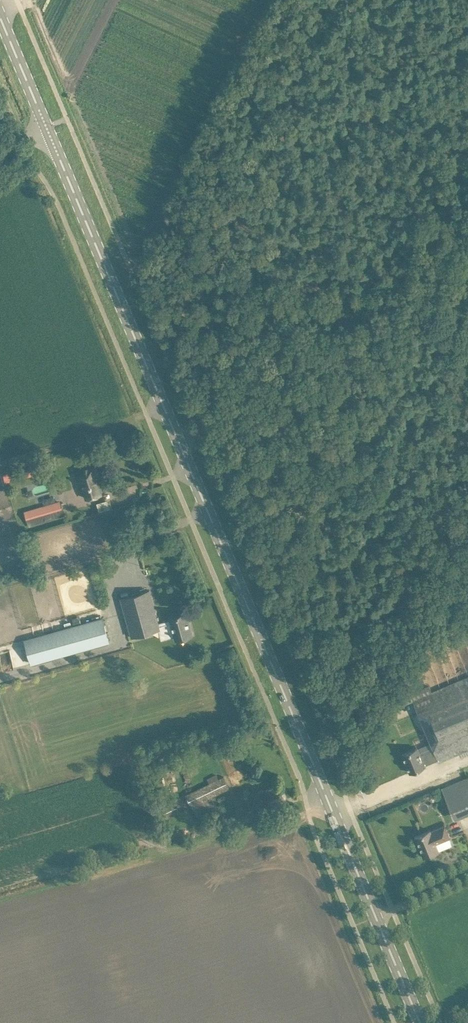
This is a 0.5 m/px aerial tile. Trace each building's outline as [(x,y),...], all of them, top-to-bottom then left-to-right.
[(43,462),(30,466),(32,472),(45,468),(43,462)] [(76,469),(80,481),(84,497),(86,496),(86,497),(102,493),(97,476),(98,476),(95,464),(76,469)] [(96,502),(98,511),(111,507),(109,498),(96,502)] [(60,500),(24,510),(28,525),(65,515),(60,500)] [(54,534),(56,540),(71,535),(68,524),(48,530),(50,535),(54,534)] [(61,558),(64,566),(70,564),(67,556),(61,558)] [(131,636),(160,628),(158,622),(149,589),(121,597),(131,636)] [(160,628),(161,632),(173,629),(175,639),(193,634),(186,611),(169,616),(170,619),(158,622),(160,628)] [(102,617),(54,631),(61,655),(109,641),(102,617)] [(403,752),(410,770),(424,764),(424,765),(438,759),(439,761),(448,757),(458,753),(467,749),(467,676),(432,691),(429,685),(410,693),(413,699),(433,748),(420,754),(417,747),(403,752)] [(209,782),(185,793),(191,805),(202,800),(229,787),(223,775),(218,778),(216,774),(207,778),(209,782)] [(467,813),(467,779),(467,777),(442,788),(455,819),(467,813)] [(160,804),(166,817),(180,811),(174,798),(160,804)] [(261,808),(245,812),(247,820),(263,816),(261,808)] [(415,836),(423,857),(439,850),(436,843),(450,837),(445,825),(431,830),(430,829),(415,836)]
